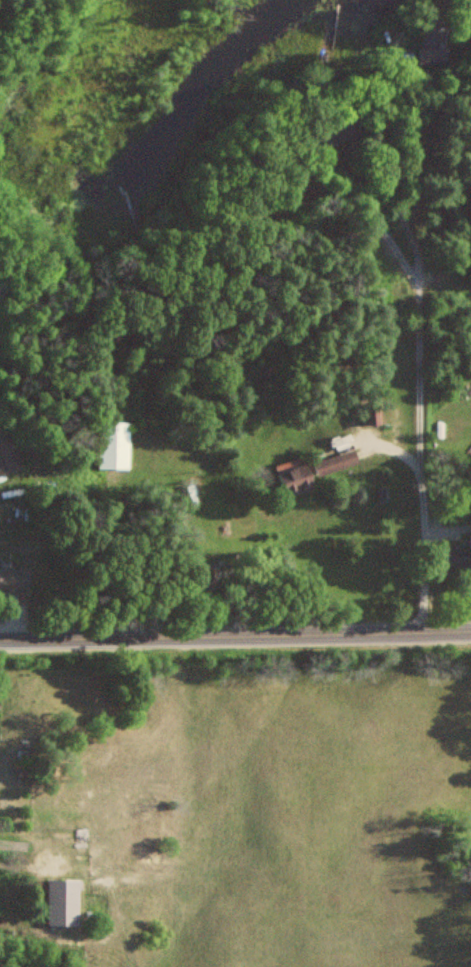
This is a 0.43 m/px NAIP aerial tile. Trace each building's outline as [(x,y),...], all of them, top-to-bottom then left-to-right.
[(385,426),(385,407),(366,407),(366,426),(385,426)] [(103,423),(103,470),(133,470),(133,423),(103,423)] [(28,469),(17,427),(0,431),(0,476),(28,469)] [(363,463),(359,450),(333,458),(331,452),(320,455),(322,461),(318,463),(322,477),(363,463)] [(314,465),(281,473),(287,497),(320,489),(314,465)] [(0,566),(0,591),(34,591),(34,567),(0,566)] [(51,925),(83,925),(83,879),(51,879),(51,925)]
